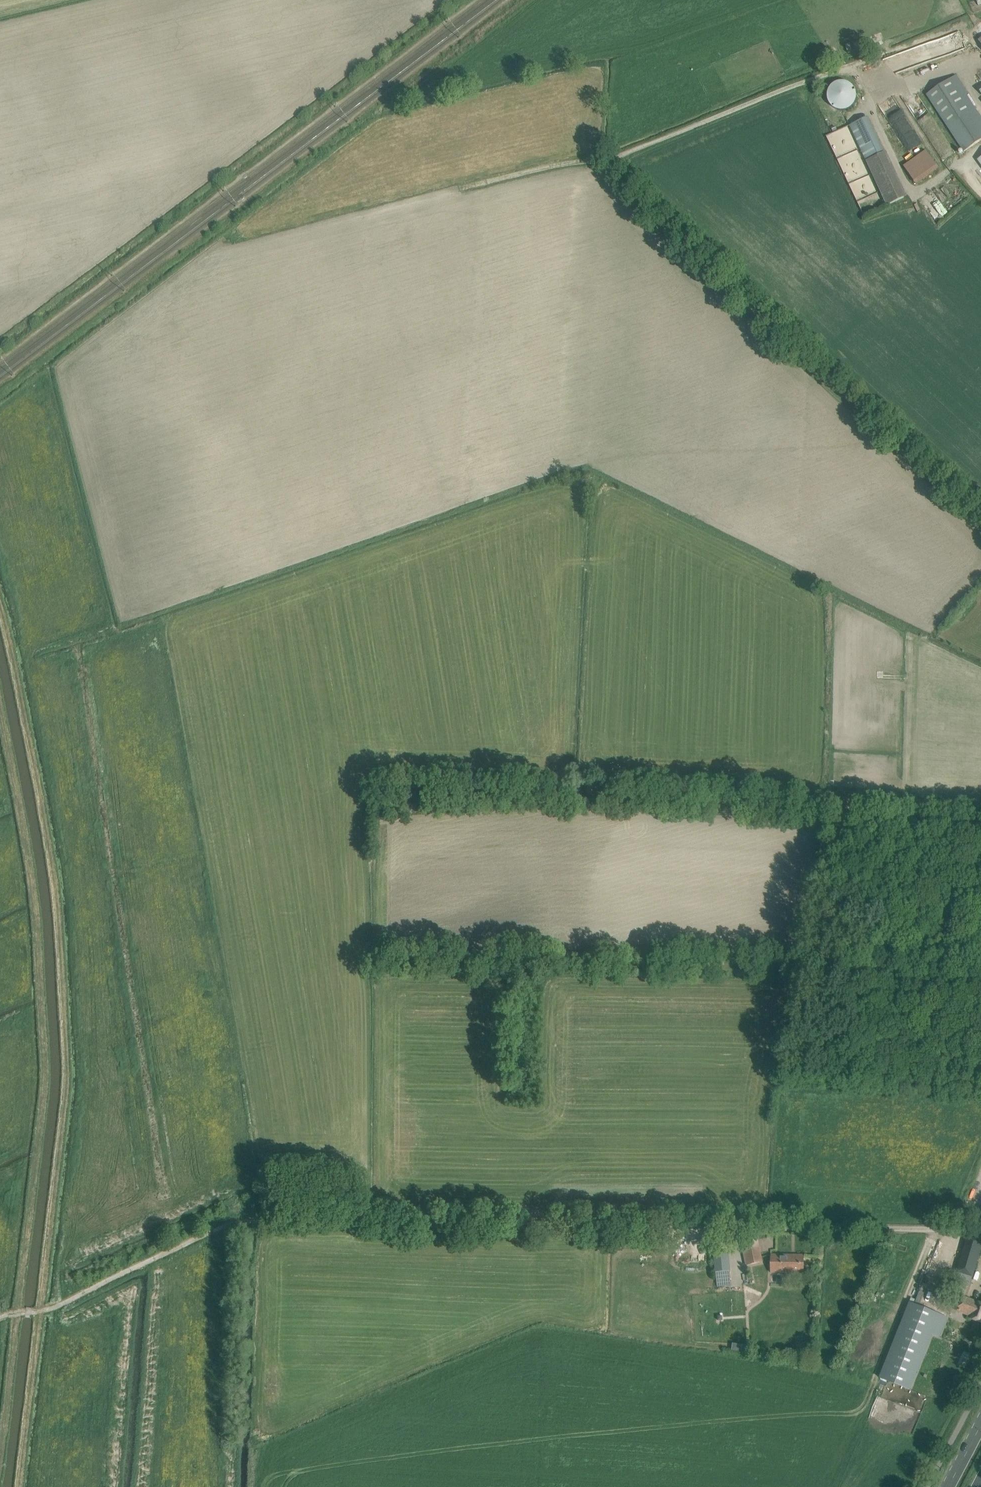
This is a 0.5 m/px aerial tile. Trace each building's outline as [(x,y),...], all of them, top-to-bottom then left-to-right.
[(961,86),(963,84),(958,75),(956,76),(955,75),(926,95),(963,152),(980,140),(980,115),(961,86)] [(856,104),(850,79),(826,85),(832,110),(856,104)] [(850,125),(866,160),(883,152),(868,117),(850,125)] [(925,149),(902,165),(915,183),(938,168),(925,149)] [(954,1271),(951,1281),(970,1287),(973,1277),(972,1276),(980,1248),(980,1240),(968,1236),(957,1272),(954,1271)] [(741,1241),(743,1252),(739,1253),(742,1265),(746,1264),(762,1261),(757,1238),(741,1241)] [(717,1253),(714,1253),(716,1271),(731,1270),(729,1252),(717,1253)] [(771,1272),(803,1273),(804,1255),(771,1255),(771,1264),(771,1272)] [(958,1311),(961,1312),(962,1310),(972,1314),(971,1316),(970,1318),(980,1323),(980,1303),(976,1302),(963,1297),(958,1311)] [(880,1377),(910,1389),(932,1334),(939,1337),(948,1317),(910,1302),(880,1377)] [(797,1345),(801,1354),(810,1350),(806,1341),(797,1345)] [(966,1368),(972,1355),(964,1351),(957,1364),(966,1368)]
